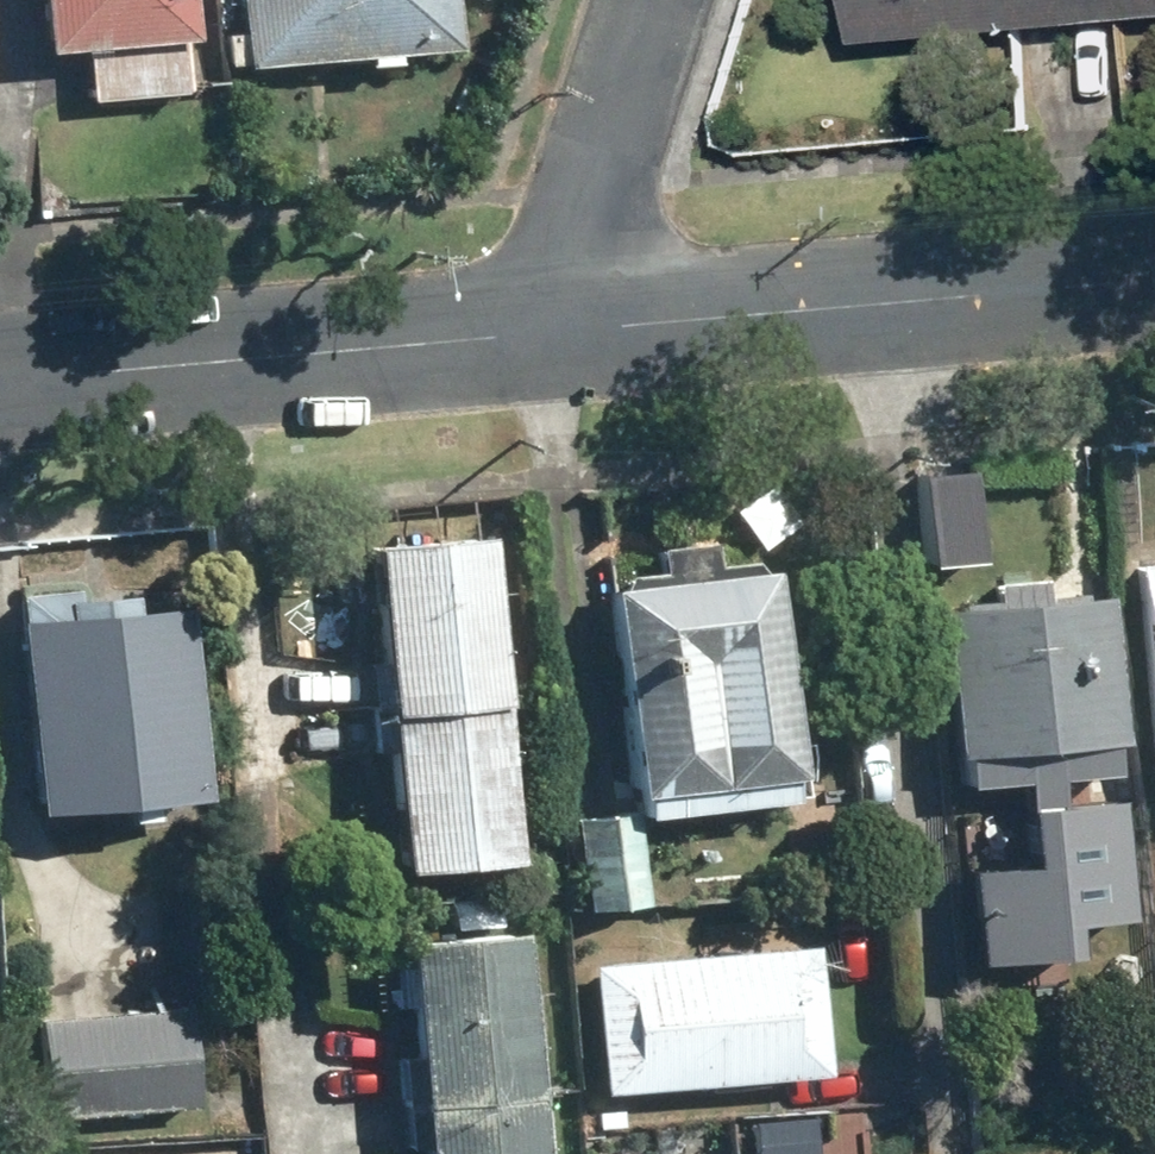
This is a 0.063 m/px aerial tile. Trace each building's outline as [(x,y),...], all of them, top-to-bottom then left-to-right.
[(181,0),(30,0),(34,50),(83,46),(87,96),(188,88),(181,0)] [(447,0),(236,0),(241,67),(451,51),(447,0)] [(855,39),(1154,13),(1154,0),(852,0),(855,39)] [(962,473),(917,476),(923,562),(969,559),(962,473)] [(482,534),(363,543),(389,870),(507,861),(482,534)] [(751,558),(606,575),(635,813),(780,795),(751,558)] [(1131,560),(1146,773),(1154,773),(1154,558),(1131,560)] [(1104,587),(927,601),(942,788),(1026,781),(1032,856),(977,860),(984,945),(1071,938),(1068,903),(1128,899),(1104,587)] [(181,601),(11,616),(29,810),(199,795),(181,601)] [(633,813),(570,820),(578,899),(641,892),(633,813)] [(397,936),(415,1153),(534,1153),(516,927),(397,936)] [(811,943),(585,958),(595,1087),(820,1072),(811,943)] [(168,1008),(35,1020),(44,1116),(176,1104),(168,1008)]
